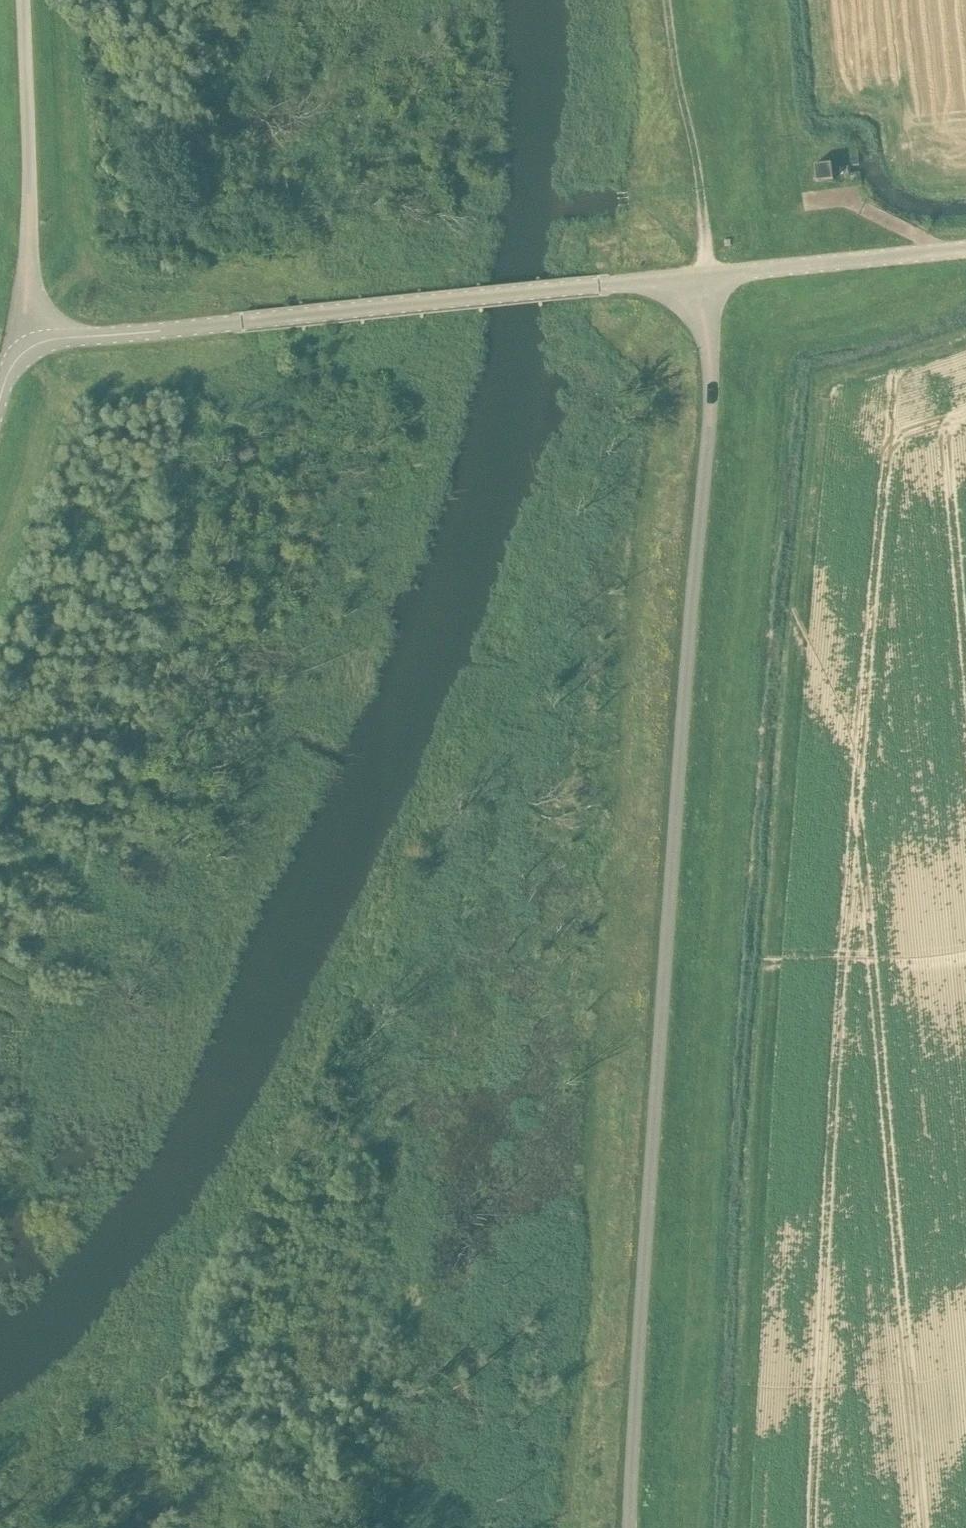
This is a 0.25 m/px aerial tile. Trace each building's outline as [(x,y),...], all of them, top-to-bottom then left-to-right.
[(814,166),(816,181),(832,180),(830,164),(814,166)]
